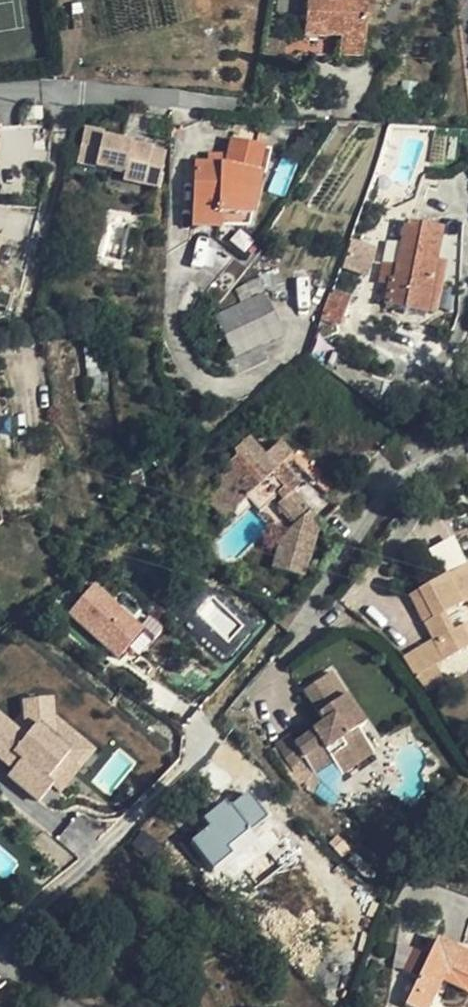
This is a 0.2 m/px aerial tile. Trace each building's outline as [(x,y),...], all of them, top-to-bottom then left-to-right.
[(303,37),(337,39),(337,46),(360,47),(363,0),(306,0),(303,37)] [(359,59),(360,47),(337,46),(337,39),(303,37),(301,55),(359,59)] [(196,165),(194,206),(218,207),(218,214),(252,216),(261,174),(257,173),(263,150),(256,148),(260,132),(235,127),(232,142),(228,158),(226,167),(208,166),(196,165)] [(123,181),(158,188),(166,155),(152,151),(153,149),(103,138),(105,133),(85,128),(77,163),(125,174),(123,181)] [(271,151),(263,150),(257,173),(261,174),(265,175),(271,151)] [(209,157),(208,166),(226,167),(228,158),(209,157)] [(391,281),(390,285),(386,306),(426,315),(434,277),(433,277),(441,230),(413,225),(423,199),(400,191),(389,219),(407,223),(398,268),(395,282),(391,281)] [(249,229),(252,216),(218,214),(218,207),(194,206),(193,225),(249,229)] [(190,282),(219,307),(253,264),(255,267),(264,256),(233,230),(190,282)] [(379,284),(390,285),(391,281),(395,282),(398,268),(383,265),(379,284)] [(350,297),(331,291),(321,319),(340,326),(350,297)] [(263,294),(215,316),(204,321),(213,339),(224,334),(235,357),(228,361),(235,377),(268,361),(260,346),(283,335),(263,294)] [(219,486),(210,495),(229,516),(245,501),(259,514),(278,497),(284,502),(292,495),(310,514),(301,521),(281,539),(273,569),(304,578),(319,523),(322,526),(340,510),(328,498),(299,468),(291,459),(278,445),(263,459),(247,441),(233,456),(237,460),(215,482),(219,486)] [(225,520),(229,516),(210,495),(205,499),(225,520)] [(284,502),(301,521),(310,514),(292,495),(284,502)] [(417,592),(433,621),(424,626),(433,643),(444,662),(467,650),(467,641),(461,628),(467,625),(467,568),(467,566),(417,592)] [(116,657),(145,627),(95,580),(66,610),(116,657)] [(409,596),(424,626),(433,621),(417,592),(409,596)] [(404,659),(414,677),(436,666),(444,662),(433,643),(404,659)] [(436,666),(414,677),(426,695),(446,684),(436,666)] [(339,701),(346,697),(331,675),(324,679),(339,701)] [(339,701),(324,679),(303,692),(325,724),(295,743),(289,735),(274,744),(294,773),(308,765),(312,771),(314,775),(333,761),(338,769),(370,748),(358,729),(365,725),(346,697),(339,701)] [(43,797),(53,784),(63,791),(80,769),(83,772),(102,747),(77,728),(79,724),(36,691),(13,721),(0,711),(0,764),(43,797)] [(370,748),(338,769),(343,776),(374,755),(370,748)] [(319,783),(314,775),(312,771),(303,787),(313,794),(319,783)] [(228,844),(266,815),(244,787),(204,818),(209,824),(190,839),(211,867),(233,850),(228,844)] [(437,941),(406,1006),(431,1006),(443,982),(465,992),(467,986),(467,956),(437,941)]
